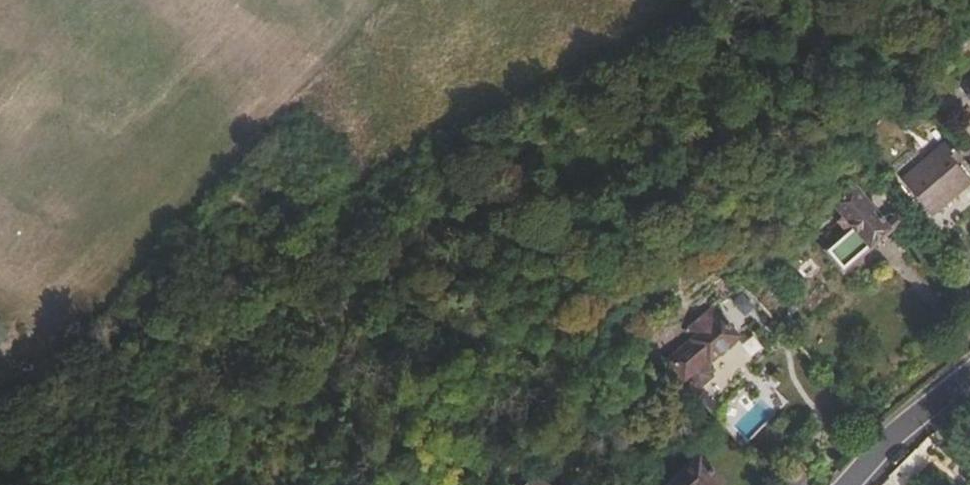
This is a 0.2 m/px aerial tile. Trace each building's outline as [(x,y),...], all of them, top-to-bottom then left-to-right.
[(918,86),(909,93),(917,102),(925,95),(918,86)] [(955,145),(969,162),(969,134),(955,145)] [(906,184),(915,194),(955,160),(959,156),(950,146),(906,184)] [(955,160),(915,194),(930,212),(969,177),(955,160)] [(856,184),(833,201),(853,222),(828,246),(844,263),(890,221),(856,184)] [(710,304),(696,316),(703,325),(690,337),(706,356),(735,333),(710,304)] [(732,427),(746,441),(786,402),(773,388),(732,427)] [(663,484),(711,484),(719,478),(696,454),(663,484)] [(782,473),(793,484),(813,484),(816,483),(795,461),(782,473)]
